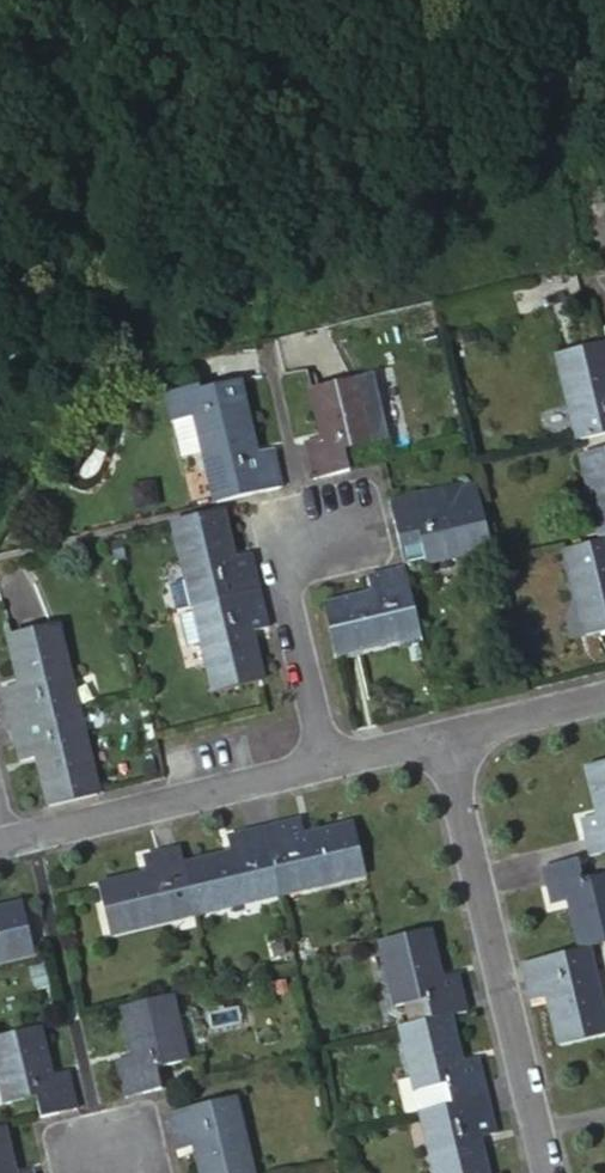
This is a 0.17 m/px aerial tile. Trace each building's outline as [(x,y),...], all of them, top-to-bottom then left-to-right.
[(562,369),(579,439),(585,459),(604,454),(604,358),(562,369)] [(326,450),(308,454),(315,480),(322,479),(331,477),(351,472),(347,454),(392,444),(376,376),(312,391),(326,450)] [(228,396),(151,416),(161,463),(186,457),(198,508),(234,499),(263,493),(271,491),(264,464),(247,468),(228,396)] [(586,469),(600,530),(604,528),(604,464),(586,469)] [(429,497),(389,505),(392,518),(396,538),(404,570),(421,565),(423,572),(492,556),(489,542),(483,516),(480,504),(477,490),(462,494),(461,490),(445,493),(446,501),(430,504),(429,497)] [(256,568),(255,560),(238,564),(223,513),(190,521),(169,525),(181,573),(184,586),(189,606),(190,612),(242,602),(261,596),(257,574),(256,568)] [(565,556),(585,640),(604,635),(604,546),(586,551),(565,556)] [(324,619),(335,664),(399,649),(401,658),(422,653),(420,644),(405,577),(364,587),(368,608),(360,610),(324,619)] [(189,606),(184,586),(164,591),(170,617),(180,614),(190,612),(189,606)] [(242,602),(190,612),(197,642),(211,701),(263,688),(253,642),(270,638),(269,632),(261,596),(242,602)] [(177,646),(197,642),(190,612),(180,614),(170,617),(177,646)] [(0,688),(5,707),(6,712),(8,722),(76,706),(56,626),(3,639),(9,664),(14,685),(0,688)] [(81,727),(76,706),(8,722),(10,730),(17,757),(18,765),(34,761),(38,777),(46,807),(49,806),(62,804),(89,797),(97,795),(93,779),(81,727)] [(579,756),(588,794),(590,802),(575,807),(586,849),(591,848),(604,845),(604,750),(579,756)] [(270,855),(281,899),(325,888),(369,877),(357,827),(316,836),(308,837),(303,824),(265,833),(270,855)] [(201,918),(266,903),(281,899),(270,855),(265,833),(227,842),(230,859),(222,860),(180,869),(190,921),(201,918)] [(582,850),(535,860),(544,897),(566,892),(578,942),(604,935),(604,862),(587,868),(582,850)] [(133,883),(93,892),(105,941),(190,921),(180,869),(176,854),(140,862),(144,880),(133,883)] [(31,904),(0,911),(0,967),(41,957),(31,904)] [(432,926),(383,935),(399,1004),(433,997),(437,1016),(451,1013),(469,1008),(462,977),(445,980),(432,926)] [(522,954),(526,971),(532,996),(548,993),(562,1039),(604,1028),(604,990),(597,961),(564,968),(558,946),(522,954)] [(188,1064),(171,996),(133,1005),(123,1007),(132,1042),(136,1063),(121,1067),(125,1078),(129,1097),(162,1090),(159,1071),(188,1064)] [(464,1065),(451,1013),(437,1016),(421,1020),(402,1023),(418,1091),(453,1084),(458,1104),(488,1096),(480,1062),(464,1065)] [(50,1024),(30,1029),(0,1036),(0,1037),(17,1102),(44,1095),(50,1120),(84,1111),(76,1072),(62,1075),(50,1024)] [(488,1096),(458,1104),(437,1109),(423,1112),(437,1172),(488,1172),(480,1140),(498,1135),(489,1100),(488,1096)] [(177,1156),(191,1153),(196,1172),(246,1172),(243,1162),(228,1097),(167,1112),(175,1147),(177,1156)] [(3,1130),(0,1131),(0,1172),(13,1172),(3,1130)]
